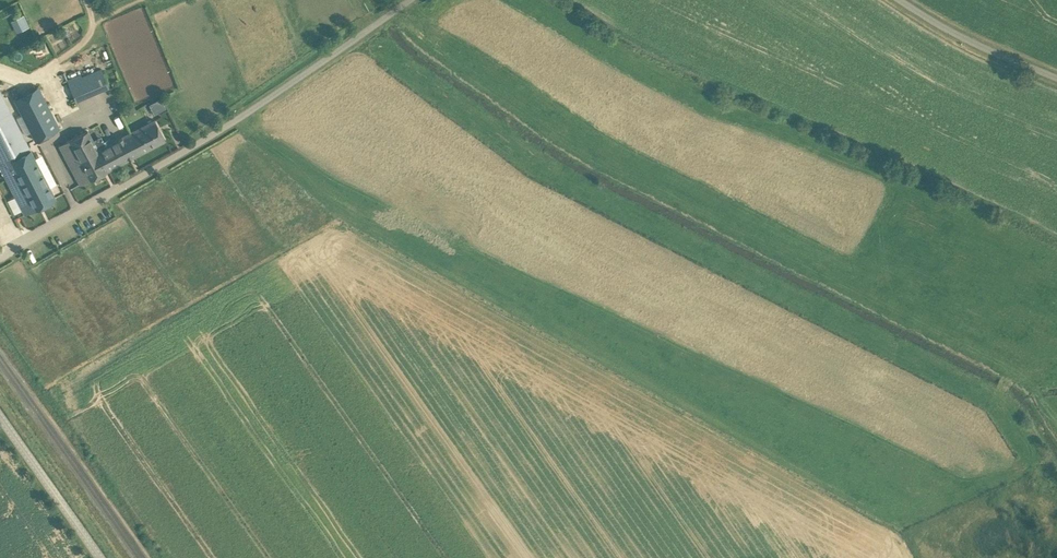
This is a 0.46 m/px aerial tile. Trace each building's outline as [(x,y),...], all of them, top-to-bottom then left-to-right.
[(21,16),(12,20),(15,26),(24,22),(21,16)] [(68,82),(76,100),(108,86),(101,68),(68,82)] [(59,127),(38,85),(14,98),(35,139),(36,139),(34,134),(40,130),(43,135),(59,127)] [(25,213),(55,198),(15,119),(0,92),(0,166),(25,213)] [(161,99),(150,104),(154,111),(164,106),(161,99)] [(59,145),(75,175),(80,184),(107,170),(107,169),(165,139),(155,119),(96,150),(86,130),(59,145)]
